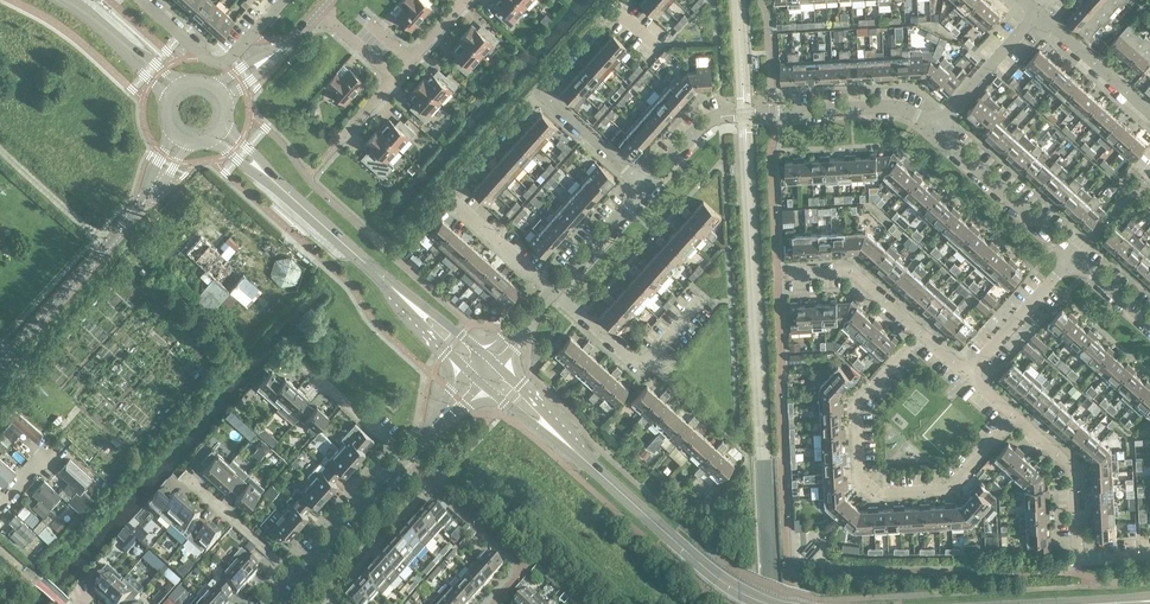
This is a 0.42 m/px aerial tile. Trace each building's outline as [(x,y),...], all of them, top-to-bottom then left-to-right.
[(182,2),(191,11),(201,0),(184,0),(182,2)] [(191,11),(201,19),(215,3),(212,0),(201,0),(191,11)] [(399,2),(405,8),(397,16),(411,28),(430,7),(422,0),(401,0),(399,2)] [(517,0),(497,0),(495,2),(504,10),(499,16),(511,26),(516,20),(514,18),(524,7),(517,0)] [(656,0),(643,0),(640,4),(656,18),(665,8),(656,0)] [(802,0),(789,0),(789,2),(789,8),(802,8),(802,1),(802,0)] [(967,13),(979,0),(961,0),(957,4),(954,8),(964,16),(967,13)] [(985,0),(979,0),(967,13),(976,22),(991,6),(985,0)] [(1104,0),(1086,0),(1085,1),(1109,22),(1113,17),(1111,15),(1115,10),(1104,0)] [(1123,0),(1104,0),(1115,10),(1119,6),(1121,8),(1126,3),(1123,0)] [(700,5),(696,1),(691,7),(694,10),(700,5)] [(1109,22),(1085,1),(1077,10),(1098,29),(1102,25),(1104,27),(1109,22)] [(215,3),(201,19),(210,28),(225,12),(215,3)] [(1001,14),(991,6),(976,22),(986,30),(1001,14)] [(1098,29),(1077,10),(1068,20),(1091,41),(1096,36),(1093,34),(1098,29)] [(225,12),(210,28),(220,37),(235,21),(225,12)] [(682,24),(688,18),(684,14),(679,20),(682,24)] [(682,24),(679,20),(673,26),(677,30),(682,24)] [(949,20),(945,24),(952,30),(955,26),(949,20)] [(1131,22),(1110,45),(1120,54),(1139,33),(1134,28),(1136,27),(1131,22)] [(472,24),(461,37),(481,55),(492,43),(494,45),(499,39),(488,29),(483,34),(472,24)] [(955,26),(952,30),(957,34),(960,30),(955,26)] [(1120,54),(1130,63),(1149,41),(1149,39),(1146,35),(1144,37),(1139,33),(1120,54)] [(613,34),(604,44),(620,58),(629,48),(613,34)] [(481,55),(461,37),(462,38),(452,50),(461,58),(456,64),(467,74),(473,68),(471,66),(481,55)] [(965,42),(971,47),(974,43),(969,38),(965,42)] [(891,56),(884,57),(885,76),(898,75),(897,47),(895,47),(895,41),(890,41),(890,47),(891,47),(891,56)] [(1130,63),(1140,72),(1149,61),(1149,41),(1130,63)] [(866,58),(859,58),(860,77),(872,77),(871,48),(870,48),(870,43),(863,43),(863,48),(865,48),(866,58)] [(620,58),(604,44),(595,54),(611,68),(620,58)] [(910,50),(902,51),(902,46),(897,47),(898,75),(911,75),(910,50)] [(782,81),(796,81),(794,52),(793,52),(793,47),(791,48),(791,52),(788,52),(789,62),(781,62),(782,81)] [(666,48),(662,52),(667,59),(673,54),(666,48)] [(876,48),(871,48),(872,77),(885,76),(884,57),(876,57),(876,48)] [(850,49),(845,50),(847,78),(860,77),(859,58),(851,59),(850,49)] [(1026,65),(1036,74),(1050,58),(1040,49),(1026,65)] [(840,59),(833,59),(834,79),(847,78),(845,50),(839,50),(840,59)] [(923,50),(910,50),(911,75),(926,74),(933,54),(923,55),(923,50)] [(980,60),(972,53),(968,50),(965,53),(976,63),(980,60)] [(814,60),(807,61),(808,80),(821,79),(820,51),(814,51),(814,60)] [(824,51),(820,51),(821,79),(834,79),(833,59),(825,60),(824,51)] [(799,52),(794,52),(796,81),(808,80),(807,61),(799,61),(799,52)] [(611,68),(595,54),(587,63),(603,77),(611,68)] [(709,54),(697,55),(697,63),(709,62),(709,54)] [(937,84),(950,70),(955,65),(945,57),(941,61),(934,55),(932,60),(926,74),(937,84)] [(1050,58),(1036,74),(1045,83),(1059,67),(1050,58)] [(603,77),(587,63),(578,73),(594,87),(603,77)] [(637,74),(642,68),(639,65),(634,71),(637,74)] [(696,71),(687,72),(695,87),(711,86),(710,65),(696,66),(696,71)] [(1059,67),(1045,83),(1055,91),(1069,75),(1059,67)] [(950,70),(937,84),(948,94),(967,73),(962,68),(956,75),(950,70)] [(336,73),(326,84),(332,89),(331,90),(344,103),(363,81),(350,69),(342,78),(336,73)] [(637,74),(634,71),(628,77),(632,80),(637,74)] [(649,74),(645,71),(640,77),(644,80),(649,74)] [(677,75),(668,85),(684,99),(695,87),(687,72),(682,78),(677,75)] [(424,77),(419,83),(439,101),(449,90),(451,92),(457,85),(445,75),(440,81),(431,73),(426,79),(424,77)] [(594,87),(578,73),(569,82),(585,97),(594,87)] [(1069,75),(1055,91),(1065,100),(1079,84),(1069,75)] [(644,80),(640,77),(635,82),(639,86),(644,80)] [(1010,82),(1016,87),(1019,83),(1013,78),(1010,82)] [(585,97),(569,82),(561,92),(576,106),(585,97)] [(439,101),(419,83),(413,90),(415,91),(410,97),(419,105),(414,111),(425,121),(431,115),(428,113),(439,101)] [(620,93),(625,87),(621,84),(616,90),(620,93)] [(1079,84),(1065,100),(1074,108),(1088,93),(1079,84)] [(668,85),(660,94),(676,108),(684,99),(668,85)] [(620,93),(616,90),(611,96),(615,99),(620,93)] [(623,96),(627,99),(632,93),(628,90),(623,96)] [(968,111),(978,120),(991,106),(985,101),(991,94),(987,90),(968,111)] [(1027,90),(1024,94),(1035,105),(1039,101),(1027,90)] [(1088,93),(1074,108),(1084,117),(1098,101),(1088,93)] [(660,94),(651,104),(667,118),(676,108),(660,94)] [(623,96),(618,102),(622,105),(627,99),(623,96)] [(1098,101),(1084,117),(1093,125),(1107,110),(1098,101)] [(603,112),(608,107),(604,103),(599,109),(603,112)] [(651,104),(643,113),(659,128),(667,118),(651,104)] [(991,106),(978,120),(987,128),(983,132),(984,133),(1006,108),(1002,104),(996,111),(991,106)] [(1046,107),(1043,111),(1049,117),(1053,113),(1046,107)] [(1006,108),(984,133),(993,142),(1006,127),(1001,122),(1007,116),(1003,112),(1007,108),(1006,108)] [(603,112),(599,109),(594,115),(598,118),(603,112)] [(615,112),(611,109),(606,115),(610,118),(615,112)] [(1107,110),(1093,125),(1103,134),(1117,118),(1107,110)] [(542,113),(533,123),(549,137),(558,128),(542,113)] [(643,113),(634,123),(650,137),(659,128),(643,113)] [(1053,113),(1049,117),(1054,122),(1058,118),(1053,113)] [(610,118),(606,115),(601,121),(605,124),(610,118)] [(1117,118),(1103,134),(1112,142),(1127,127),(1117,118)] [(399,128),(389,119),(379,131),(377,130),(397,148),(408,136),(410,138),(415,132),(404,122),(399,128)] [(549,137),(533,123),(524,133),(540,147),(549,137)] [(634,123),(626,133),(641,147),(650,137),(634,123)] [(1006,127),(993,142),(1003,150),(1022,129),(1018,125),(1012,132),(1006,127)] [(1066,125),(1062,129),(1074,139),(1077,135),(1066,125)] [(1127,127),(1112,142),(1122,151),(1136,135),(1127,127)] [(1022,129),(1003,150),(1013,159),(1026,144),(1020,139),(1026,132),(1022,129)] [(397,148),(377,130),(366,142),(375,150),(365,162),(383,178),(394,166),(387,160),(397,148)] [(540,147),(524,133),(516,142),(532,157),(540,147)] [(632,157),(641,147),(626,133),(617,143),(632,157)] [(1059,133),(1056,136),(1061,141),(1064,138),(1059,133)] [(1136,135),(1122,151),(1132,160),(1146,144),(1136,135)] [(532,157),(516,142),(507,152),(523,166),(532,157)] [(1085,142),(1081,146),(1087,151),(1091,147),(1085,142)] [(1026,144),(1013,159),(1022,167),(1041,146),(1037,143),(1031,149),(1026,144)] [(566,153),(571,148),(568,144),(562,150),(566,153)] [(1041,146),(1022,167),(1032,176),(1045,161),(1039,156),(1045,150),(1041,146)] [(1078,156),(1081,152),(1075,147),(1072,150),(1078,156)] [(1091,147),(1087,151),(1093,156),(1096,152),(1091,147)] [(566,153),(562,150),(557,156),(561,159),(566,153)] [(578,154),(574,150),(569,156),(573,159),(578,154)] [(523,166),(507,152),(498,161),(514,176),(523,166)] [(871,157),(863,157),(864,181),(870,180),(870,177),(878,177),(878,175),(883,175),(883,176),(884,176),(883,156),(877,157),(877,153),(871,154),(871,157)] [(891,156),(883,156),(884,176),(890,181),(887,184),(891,187),(907,170),(901,165),(903,162),(893,153),(891,156)] [(855,154),(850,155),(851,178),(864,177),(864,181),(863,157),(856,158),(855,154)] [(851,182),(851,178),(850,155),(845,155),(845,158),(838,159),(839,183),(851,182)] [(573,159),(569,156),(564,162),(568,165),(573,159)] [(819,159),(812,160),(813,180),(826,179),(825,156),(819,156),(819,159)] [(839,183),(838,159),(830,159),(830,156),(825,156),(826,179),(826,184),(839,183)] [(787,181),(800,180),(799,157),(794,157),(794,161),(786,161),(787,181)] [(804,157),(799,157),(800,180),(813,180),(812,160),(804,160),(804,157)] [(1106,168),(1110,165),(1104,159),(1100,163),(1106,168)] [(1045,161),(1032,176),(1041,185),(1060,163),(1056,160),(1050,166),(1045,161)] [(514,176),(498,161),(490,171),(506,185),(514,176)] [(549,172),(554,167),(550,163),(545,169),(549,172)] [(598,163),(589,173),(605,187),(614,178),(598,163)] [(1060,163),(1041,185),(1051,193),(1064,179),(1058,174),(1064,167),(1060,163)] [(1106,168),(1112,173),(1115,169),(1110,165),(1106,168)] [(549,172),(545,169),(540,175),(544,178),(549,172)] [(552,175),(556,178),(561,173),(557,169),(552,175)] [(907,170),(891,187),(892,188),(894,185),(903,193),(919,176),(915,172),(912,175),(907,170)] [(506,185),(490,171),(481,181),(497,195),(506,185)] [(589,173),(580,183),(596,197),(605,187),(589,173)] [(552,175),(547,181),(551,184),(556,178),(552,175)] [(919,176),(903,193),(913,202),(926,187),(920,182),(923,179),(919,176)] [(1064,179),(1051,193),(1061,202),(1079,181),(1080,181),(1084,177),(1082,176),(1079,180),(1075,177),(1069,183),(1064,179)] [(497,195),(481,181),(472,191),(488,205),(497,195)] [(1079,181),(1061,202),(1070,210),(1083,196),(1078,191),(1083,184),(1080,181),(1079,181)] [(532,192),(537,186),(533,182),(528,188),(532,192)] [(580,183),(572,193),(588,207),(596,197),(580,183)] [(926,187),(913,202),(922,210),(938,193),(934,189),(932,192),(926,187)] [(532,192),(528,188),(523,194),(527,197),(532,192)] [(535,194),(539,198),(544,192),(540,188),(535,194)] [(212,189),(207,196),(218,204),(223,199),(212,189)] [(572,193),(563,202),(579,216),(588,207),(572,193)] [(880,206),(885,201),(877,193),(874,201),(880,206)] [(928,223),(932,219),(945,204),(939,199),(942,196),(938,193),(922,210),(918,215),(928,223)] [(535,194),(529,200),(533,203),(539,198),(535,194)] [(1083,196),(1070,210),(1080,219),(1099,198),(1094,194),(1088,200),(1083,196)] [(1099,198),(1080,219),(1090,228),(1103,213),(1096,208),(1102,201),(1099,198)] [(515,211),(520,205),(516,201),(511,207),(515,211)] [(703,201),(696,208),(714,224),(721,217),(703,201)] [(563,202),(555,212),(570,226),(579,216),(563,202)] [(945,204),(932,219),(942,227),(957,210),(953,207),(951,209),(945,204)] [(515,211),(511,207),(506,213),(510,216),(515,211)] [(527,211),(523,207),(518,213),(521,217),(527,211)] [(714,224),(696,208),(692,213),(685,207),(683,210),(715,238),(717,235),(710,229),(714,224)] [(782,210),(783,222),(795,222),(795,209),(782,210)] [(715,238),(683,210),(681,212),(687,218),(683,223),(701,239),(705,234),(712,240),(715,238)] [(957,210),(942,227),(951,236),(964,221),(959,216),(961,214),(957,210)] [(555,212),(546,221),(562,236),(570,226),(555,212)] [(897,212),(892,217),(900,224),(905,219),(897,212)] [(521,217),(518,213),(512,219),(516,222),(521,217)] [(429,247),(432,250),(452,228),(442,219),(427,235),(434,241),(429,247)] [(546,221),(537,231),(553,245),(562,236),(546,221)] [(957,249),(976,227),(972,224),(970,226),(964,221),(951,236),(947,240),(957,249)] [(701,239),(683,223),(677,230),(695,246),(701,239)] [(894,223),(889,229),(892,232),(897,227),(894,223)] [(1103,240),(1113,248),(1132,228),(1128,224),(1122,231),(1116,225),(1103,240)] [(857,231),(845,231),(847,255),(852,254),(852,251),(859,251),(858,227),(857,227),(857,231)] [(863,227),(858,227),(859,251),(864,255),(877,240),(866,230),(863,230),(863,227)] [(966,257),(983,238),(978,233),(980,231),(976,227),(957,249),(966,257)] [(452,228),(432,250),(436,253),(441,247),(447,253),(461,237),(452,228)] [(1132,228),(1113,248),(1123,257),(1135,243),(1130,238),(1136,231),(1132,228)] [(827,232),(819,233),(821,256),(826,256),(826,252),(833,252),(832,229),(827,229),(827,232)] [(833,229),(832,229),(833,252),(841,251),(841,255),(847,255),(845,231),(833,232),(833,229)] [(916,229),(912,235),(919,241),(924,236),(916,229)] [(688,253),(695,246),(677,230),(671,237),(688,253)] [(793,234),(793,237),(789,237),(789,244),(786,245),(787,258),(800,257),(800,254),(808,253),(806,230),(806,234),(793,234)] [(812,230),(806,230),(808,253),(815,253),(815,256),(821,256),(819,233),(812,233),(812,230)] [(544,255),(553,245),(537,231),(528,241),(544,255)] [(216,306),(230,291),(230,290),(247,306),(261,290),(244,274),(236,267),(247,254),(239,247),(243,243),(232,233),(220,246),(224,249),(221,253),(201,236),(187,252),(215,277),(197,297),(204,303),(207,299),(216,306)] [(657,238),(682,260),(688,253),(671,237),(667,241),(660,236),(657,238)] [(461,237),(447,253),(453,258),(448,264),(451,267),(471,245),(461,237)] [(908,245),(912,240),(909,237),(904,243),(908,245)] [(682,260),(657,238),(655,241),(662,247),(658,251),(676,267),(682,260)] [(976,266),(995,244),(991,241),(989,243),(983,238),(966,257),(976,266)] [(272,255),(278,247),(268,239),(262,246),(272,255)] [(877,240),(864,255),(870,260),(867,263),(871,266),(887,249),(877,240)] [(908,245),(908,246),(912,249),(916,244),(912,240),(908,245)] [(1123,257),(1132,266),(1149,246),(1149,242),(1149,243),(1147,241),(1141,248),(1135,243),(1123,257)] [(985,274),(1002,255),(997,250),(999,248),(995,244),(976,266),(985,274)] [(471,245),(451,267),(455,270),(460,264),(466,270),(480,254),(471,245)] [(883,273),(899,255),(901,253),(891,245),(887,249),(871,266),(875,270),(878,267),(883,273)] [(935,246),(931,251),(938,258),(943,253),(935,246)] [(1132,266),(1142,274),(1149,265),(1149,256),(1149,255),(1149,254),(1149,246),(1132,266)] [(676,267),(658,251),(651,259),(669,275),(676,267)] [(169,263),(171,254),(162,252),(159,260),(169,263)] [(480,254),(466,270),(472,275),(467,281),(470,284),(490,262),(480,254)] [(899,255),(883,273),(889,278),(887,280),(891,284),(906,266),(901,261),(903,259),(899,255)] [(999,279),(1014,261),(1010,258),(1008,260),(1002,255),(985,274),(995,283),(999,279)] [(297,283),(298,278),(300,268),(290,256),(275,259),(270,274),(280,286),(297,283)] [(669,275),(651,259),(645,266),(663,282),(669,275)] [(1014,261),(999,279),(1009,287),(1022,273),(1016,267),(1018,265),(1014,261)] [(490,262),(470,284),(474,287),(479,281),(485,287),(500,271),(490,262)] [(954,263),(950,268),(957,275),(962,270),(954,263)] [(697,274),(702,268),(698,264),(693,270),(697,274)] [(906,266),(891,284),(895,287),(897,285),(903,290),(923,267),(919,264),(912,271),(906,266)] [(663,282),(645,266),(641,271),(634,265),(632,267),(656,289),(663,282)] [(1142,274),(1149,281),(1149,265),(1142,274)] [(656,289),(632,267),(629,270),(636,276),(632,280),(650,296),(656,289)] [(923,267),(903,290),(908,295),(906,297),(910,301),(925,283),(920,278),(922,276),(926,270),(923,267)] [(697,274),(693,270),(688,276),(692,280),(697,274)] [(500,271),(485,287),(491,292),(486,298),(490,302),(509,280),(500,271)] [(922,307),(937,289),(939,288),(929,279),(925,283),(910,301),(914,304),(916,302),(922,307)] [(509,280),(490,302),(493,305),(498,299),(505,304),(519,289),(509,280)] [(650,296),(632,280),(626,287),(644,303),(650,296)] [(975,281),(970,286),(976,292),(981,287),(975,281)] [(644,303),(626,287),(619,295),(637,311),(644,303)] [(929,318),(948,296),(939,288),(937,289),(922,307),(927,312),(925,314),(929,318)] [(982,297),(992,306),(997,301),(987,292),(982,297)] [(637,311),(619,295),(615,299),(608,293),(606,296),(631,318),(637,311)] [(672,303),(677,297),(673,293),(668,299),(672,303)] [(631,318),(606,296),(604,298),(610,304),(606,309),(624,325),(631,318)] [(941,324),(956,307),(958,305),(948,296),(929,318),(933,321),(935,319),(941,324)] [(672,303),(668,299),(662,305),(666,308),(672,303)] [(831,303),(824,303),(825,327),(830,326),(830,323),(838,322),(838,321),(844,320),(844,322),(845,322),(844,302),(837,303),(837,299),(831,300),(831,303)] [(851,302),(844,302),(845,322),(854,331),(867,316),(862,311),(864,308),(853,299),(851,302)] [(816,300),(811,301),(812,324),(824,323),(824,327),(825,327),(824,303),(816,304),(816,300)] [(989,309),(980,300),(975,305),(984,314),(989,309)] [(798,325),(812,324),(811,301),(805,301),(805,304),(798,305),(798,301),(790,302),(791,315),(798,315),(798,325)] [(956,307),(941,324),(946,329),(944,332),(948,335),(964,318),(958,313),(960,310),(956,307)] [(1049,323),(1059,332),(1074,315),(1070,311),(1068,314),(1062,308),(1049,323)] [(624,325),(606,309),(599,316),(618,333),(624,325)] [(1074,315),(1059,332),(1068,341),(1082,326),(1076,321),(1078,318),(1074,315)] [(867,316),(854,331),(863,339),(879,322),(875,318),(873,321),(867,316)] [(974,327),(964,318),(948,335),(952,339),(954,336),(960,341),(974,327)] [(646,331),(651,325),(647,322),(642,328),(646,331)] [(879,322),(863,339),(873,348),(886,333),(881,328),(883,325),(879,322)] [(1082,326),(1068,341),(1078,349),(1093,332),(1089,328),(1087,331),(1082,326)] [(646,331),(642,328),(637,334),(641,337),(646,331)] [(1093,332),(1078,349),(1087,358),(1101,343),(1095,338),(1097,336),(1093,332)] [(886,333),(873,348),(869,352),(879,361),(898,339),(894,335),(892,338),(886,333)] [(554,354),(561,361),(577,343),(570,336),(554,354)] [(1032,342),(1042,351),(1047,346),(1037,337),(1032,342)] [(577,343),(561,361),(566,365),(560,372),(562,374),(590,342),(588,340),(582,347),(577,343)] [(590,342),(562,374),(565,376),(571,369),(575,374),(592,356),(587,351),(593,345),(590,342)] [(1101,343),(1087,358),(1097,366),(1112,349),(1109,346),(1106,348),(1101,343)] [(842,344),(837,350),(841,353),(846,347),(842,344)] [(1040,354),(1030,345),(1025,350),(1035,359),(1040,354)] [(1112,349),(1097,366),(1107,375),(1120,360),(1114,355),(1116,353),(1112,349)] [(1053,351),(1048,356),(1052,360),(1057,354),(1053,351)] [(1040,354),(1035,359),(1039,363),(1044,358),(1040,354)] [(1057,354),(1052,360),(1055,363),(1060,357),(1057,354)] [(592,356),(575,374),(583,380),(599,362),(592,356)] [(856,366),(861,361),(857,358),(853,363),(856,366)] [(1125,365),(1120,360),(1107,375),(1116,384),(1132,366),(1128,363),(1125,365)] [(856,366),(860,370),(865,364),(861,361),(856,366)] [(599,362),(583,380),(590,386),(606,368),(599,362)] [(1013,363),(1008,369),(998,380),(1003,384),(1005,381),(1010,386),(1026,369),(1025,368),(1023,371),(1014,362),(1013,363)] [(839,365),(829,375),(844,389),(849,383),(852,385),(861,375),(851,366),(846,372),(839,365)] [(606,368),(590,386),(594,391),(588,397),(591,400),(619,368),(617,366),(611,373),(606,368)] [(1116,384),(1125,391),(1126,392),(1139,377),(1133,372),(1135,370),(1132,366),(1116,384)] [(619,368),(591,400),(594,402),(600,395),(604,399),(620,381),(616,377),(622,370),(619,368)] [(1072,368),(1067,374),(1071,377),(1076,371),(1072,368)] [(1026,369),(1010,386),(1016,391),(1014,394),(1018,397),(1033,380),(1028,375),(1030,373),(1026,369)] [(1076,371),(1071,377),(1074,380),(1079,375),(1076,371)] [(810,387),(810,395),(840,394),(844,389),(829,375),(819,387),(810,387)] [(281,403),(282,404),(296,387),(285,377),(282,380),(277,376),(262,393),(277,406),(281,403)] [(1126,392),(1125,391),(1121,396),(1131,405),(1149,385),(1149,383),(1147,380),(1145,383),(1139,377),(1126,392)] [(1033,380),(1018,397),(1022,401),(1024,398),(1030,403),(1050,381),(1046,378),(1042,383),(1041,383),(1039,385),(1033,380)] [(620,381),(604,399),(612,406),(628,388),(620,381)] [(1050,381),(1030,403),(1035,408),(1033,411),(1037,414),(1052,397),(1047,392),(1049,390),(1048,389),(1053,384),(1050,381)] [(630,403),(638,410),(654,392),(647,385),(630,403)] [(1091,385),(1086,391),(1090,394),(1095,388),(1091,385)] [(1131,405),(1140,413),(1142,411),(1143,412),(1149,404),(1149,385),(1131,405)] [(299,416),(309,405),(305,400),(308,397),(296,387),(282,404),(277,409),(293,423),(299,416)] [(1076,397),(1081,392),(1077,388),(1072,394),(1076,397)] [(1095,388),(1090,394),(1094,397),(1099,392),(1095,388)] [(654,392),(638,410),(643,414),(637,421),(639,423),(667,392),(665,390),(659,396),(654,392)] [(667,392),(639,423),(642,426),(648,419),(652,423),(668,405),(664,401),(670,394),(667,392)] [(840,394),(810,395),(817,395),(817,396),(820,395),(821,407),(844,406),(843,401),(840,401),(840,394)] [(1052,397),(1037,414),(1041,418),(1043,416),(1049,421),(1064,403),(1060,400),(1058,402),(1052,397)] [(1092,411),(1097,405),(1093,401),(1088,407),(1092,411)] [(1064,403),(1049,421),(1054,426),(1052,428),(1056,432),(1071,414),(1066,409),(1068,407),(1064,403)] [(1111,403),(1105,408),(1109,411),(1114,405),(1111,403)] [(0,414),(0,448),(2,450),(22,429),(35,441),(43,433),(9,404),(0,414)] [(314,409),(309,405),(299,416),(304,421),(302,422),(314,432),(329,416),(317,405),(314,409)] [(668,405),(652,423),(660,429),(676,411),(668,405)] [(1096,414),(1101,408),(1097,405),(1092,411),(1096,414)] [(1114,405),(1109,411),(1113,415),(1118,409),(1114,405)] [(844,406),(821,407),(821,420),(841,419),(841,412),(844,411),(844,406)] [(344,412),(340,408),(335,414),(339,417),(344,412)] [(676,411),(660,429),(667,436),(683,418),(676,411)] [(1071,414),(1056,432),(1060,435),(1062,433),(1068,438),(1083,420),(1079,417),(1077,419),(1071,414)] [(683,418),(667,436),(671,440),(665,447),(668,449),(696,418),(693,415),(687,422),(683,418)] [(696,418),(668,449),(670,451),(676,445),(681,449),(697,431),(693,427),(699,420),(696,418)] [(841,419),(821,420),(822,433),(845,432),(845,427),(842,427),(841,419)] [(1116,422),(1112,419),(1107,424),(1111,428),(1116,422)] [(1083,420),(1068,438),(1074,443),(1071,445),(1075,449),(1091,432),(1081,423),(1084,421),(1083,420)] [(1124,425),(1128,428),(1133,423),(1129,420),(1124,425)] [(261,428),(257,432),(263,437),(267,433),(261,428)] [(345,441),(339,448),(355,463),(365,452),(362,449),(366,444),(349,429),(341,438),(345,441)] [(697,431),(681,449),(688,455),(704,437),(697,431)] [(845,432),(822,433),(823,446),(842,445),(842,437),(845,437),(845,432)] [(1091,432),(1075,449),(1079,452),(1081,450),(1087,455),(1100,440),(1091,432)] [(319,433),(316,436),(321,441),(325,438),(319,433)] [(262,441),(255,435),(251,439),(258,445),(262,441)] [(704,437),(688,455),(695,462),(712,444),(704,437)] [(1100,440),(1087,455),(1092,459),(1115,458),(1115,453),(1112,453),(1112,450),(1100,440)] [(712,444),(695,462),(700,466),(694,472),(697,475),(725,443),(722,441),(716,448),(712,444)] [(725,443),(697,475),(699,477),(705,470),(710,474),(726,456),(721,452),(727,445),(725,443)] [(996,458),(1006,467),(1021,449),(1017,446),(1015,448),(1009,443),(996,458)] [(842,445),(823,446),(823,459),(846,457),(846,452),(843,452),(842,445)] [(339,448),(329,459),(326,456),(321,461),(326,465),(337,476),(342,471),(345,474),(355,463),(339,448)] [(203,469),(214,479),(229,463),(217,453),(216,454),(211,449),(201,461),(206,466),(203,469)] [(1021,449),(1006,467),(1015,475),(1028,460),(1023,455),(1025,453),(1021,449)] [(726,456),(710,474),(717,481),(733,463),(726,456)] [(3,485),(15,472),(0,457),(0,482),(3,485)] [(846,457),(823,459),(824,472),(844,470),(843,463),(847,463),(846,457)] [(102,486),(70,458),(58,472),(69,481),(58,493),(78,512),(102,486)] [(1118,458),(1115,458),(1092,459),(1092,467),(1089,467),(1089,473),(1113,471),(1119,471),(1118,458)] [(233,490),(248,473),(232,459),(229,463),(214,479),(225,489),(228,486),(233,490)] [(1034,465),(1028,460),(1015,475),(1024,483),(1044,482),(1044,475),(1047,472),(1036,463),(1034,465)] [(311,479),(310,480),(327,495),(337,484),(333,481),(337,476),(326,465),(321,470),(320,469),(318,471),(315,468),(307,476),(311,479)] [(844,470),(824,472),(825,485),(848,483),(848,478),(844,478),(844,470)] [(1113,471),(1089,473),(1090,478),(1093,478),(1093,485),(1117,484),(1117,483),(1113,484),(1113,471)] [(246,508),(264,488),(248,473),(233,490),(237,494),(234,497),(246,508)] [(297,487),(292,493),(309,508),(313,503),(316,506),(327,495),(310,480),(301,491),(297,487)] [(78,512),(45,481),(34,493),(39,498),(32,505),(60,533),(78,512)] [(996,497),(979,482),(970,492),(973,494),(968,500),(983,513),(987,517),(997,506),(996,497)] [(1044,482),(1024,483),(1025,484),(1026,484),(1027,490),(1025,490),(1025,498),(1022,498),(1022,504),(1046,502),(1045,495),(1048,495),(1048,489),(1045,489),(1044,482)] [(848,483),(825,485),(818,485),(819,497),(822,498),(845,496),(845,489),(848,489),(848,483)] [(1117,484),(1093,485),(1094,493),(1091,493),(1091,498),(1114,497),(1114,490),(1117,489),(1117,484)] [(273,500),(278,495),(276,493),(271,488),(266,494),(271,499),(271,498),(273,500)] [(309,508),(292,493),(288,498),(291,501),(282,512),(298,527),(308,515),(305,512),(309,508)] [(170,527),(189,507),(177,497),(174,500),(169,496),(154,513),(170,527)] [(851,502),(850,500),(845,496),(822,498),(819,498),(820,506),(826,505),(838,516),(839,516),(838,515),(850,502),(851,502)] [(1114,497),(1091,498),(1091,504),(1094,504),(1095,511),(1118,510),(1118,504),(1115,505),(1114,497)] [(983,513),(968,500),(963,505),(965,528),(973,527),(973,524),(983,513)] [(431,502),(422,512),(437,526),(446,516),(431,502)] [(945,506),(938,506),(939,526),(952,525),(950,502),(945,502),(945,506)] [(956,502),(950,502),(952,525),(964,524),(964,528),(965,528),(963,505),(956,505),(956,502)] [(1046,502),(1022,504),(1026,504),(1026,516),(1050,515),(1049,509),(1046,510),(1046,502)] [(33,524),(40,516),(25,503),(17,512),(33,524)] [(920,507),(912,507),(913,527),(926,526),(925,503),(920,504),(920,507)] [(930,503),(925,503),(926,526),(939,526),(938,506),(930,506),(930,503)] [(841,519),(842,520),(854,530),(856,530),(857,534),(863,533),(863,530),(862,530),(861,510),(855,504),(854,505),(855,506),(842,519),(841,519)] [(905,504),(899,505),(901,528),(913,527),(912,507),(905,508),(905,504)] [(894,508),(887,509),(888,529),(901,528),(899,505),(894,505),(894,508)] [(868,510),(861,510),(862,530),(863,530),(875,529),(873,506),(868,506),(868,510)] [(879,506),(873,506),(875,529),(888,529),(887,509),(879,509),(879,506)] [(186,541),(201,525),(197,520),(200,517),(189,507),(170,527),(186,541)] [(1118,510),(1095,511),(1095,518),(1092,519),(1092,524),(1116,523),(1115,515),(1118,515),(1118,510)] [(268,529),(270,530),(280,540),(285,535),(288,538),(298,527),(282,512),(272,523),(273,524),(268,529)] [(437,526),(422,512),(413,521),(433,539),(441,530),(437,526)] [(16,514),(9,522),(14,526),(12,529),(13,530),(9,534),(23,546),(29,540),(30,540),(36,533),(16,514)] [(1050,520),(1050,515),(1026,516),(1020,517),(1020,529),(1027,529),(1047,528),(1047,520),(1050,520)] [(433,539),(413,521),(405,531),(424,549),(433,539)] [(46,523),(39,531),(51,541),(58,533),(46,523)] [(1116,523),(1092,524),(1093,529),(1096,529),(1096,537),(1116,536),(1116,523)] [(206,529),(201,525),(186,541),(201,555),(204,551),(206,552),(221,536),(209,526),(206,529)] [(470,528),(466,525),(461,530),(465,533),(470,528)] [(1047,535),(1047,528),(1027,529),(1028,550),(1051,548),(1051,535),(1047,535)] [(472,530),(467,536),(471,539),(476,534),(472,530)] [(424,549),(405,531),(396,541),(416,558),(424,549)] [(127,554),(137,542),(131,537),(121,548),(127,554)] [(416,558),(396,541),(387,550),(407,568),(416,558)] [(249,543),(244,548),(250,554),(255,549),(249,543)] [(448,552),(452,547),(449,544),(444,549),(448,552)] [(448,552),(444,549),(439,554),(443,558),(448,552)] [(231,568),(230,569),(246,584),(257,573),(253,570),(258,565),(241,550),(227,565),(231,568)] [(407,568),(387,550),(379,560),(399,577),(407,568)] [(450,555),(454,558),(459,553),(455,550),(450,555)] [(487,552),(478,562),(493,576),(502,566),(487,552)] [(151,564),(156,559),(149,553),(144,559),(151,564)] [(450,555),(446,560),(449,563),(454,558),(450,555)] [(399,577),(379,560),(370,569),(390,587),(399,577)] [(493,576),(478,562),(469,572),(485,585),(493,576)] [(431,572),(435,566),(432,563),(427,568),(431,572)] [(106,566),(102,571),(92,583),(96,587),(93,591),(105,601),(119,584),(122,580),(112,571),(106,566)] [(431,572),(427,568),(422,574),(426,577),(431,572)] [(237,595),(246,584),(230,569),(220,580),(217,578),(213,583),(229,597),(233,592),(237,595)] [(390,587),(370,569),(362,579),(377,592),(382,596),(390,587)] [(433,574),(437,577),(441,572),(438,569),(433,574)] [(469,572),(461,581),(476,595),(485,585),(469,572)] [(433,574),(429,579),(432,582),(437,577),(433,574)] [(555,587),(558,583),(547,574),(544,577),(555,587)] [(377,592),(362,579),(353,588),(369,602),(377,592)] [(461,581),(452,591),(467,603),(468,603),(476,595),(461,581)] [(119,584),(105,601),(108,603),(130,603),(139,595),(124,582),(120,585),(119,584)] [(179,600),(182,603),(193,592),(182,582),(163,603),(164,603),(175,603),(179,600)] [(413,591),(418,585),(415,582),(410,587),(413,591)] [(229,597),(213,583),(209,587),(212,590),(202,601),(205,603),(227,603),(225,602),(229,597)] [(413,591),(410,587),(405,593),(409,596),(413,591)] [(452,591),(448,587),(440,597),(448,603),(467,603),(452,591)] [(353,588),(344,598),(351,603),(367,603),(369,602),(353,588)] [(416,593),(420,596),(424,591),(421,588),(416,593)] [(534,599),(533,598),(536,595),(529,588),(526,592),(524,591),(512,603),(530,603),(534,599)] [(519,593),(515,589),(511,593),(515,597),(519,593)] [(159,602),(166,595),(161,591),(155,598),(159,602)] [(574,603),(577,600),(566,591),(563,594),(574,603)] [(416,593),(411,598),(415,601),(420,596),(416,593)] [(139,595),(130,603),(138,603),(134,600),(139,595)]
